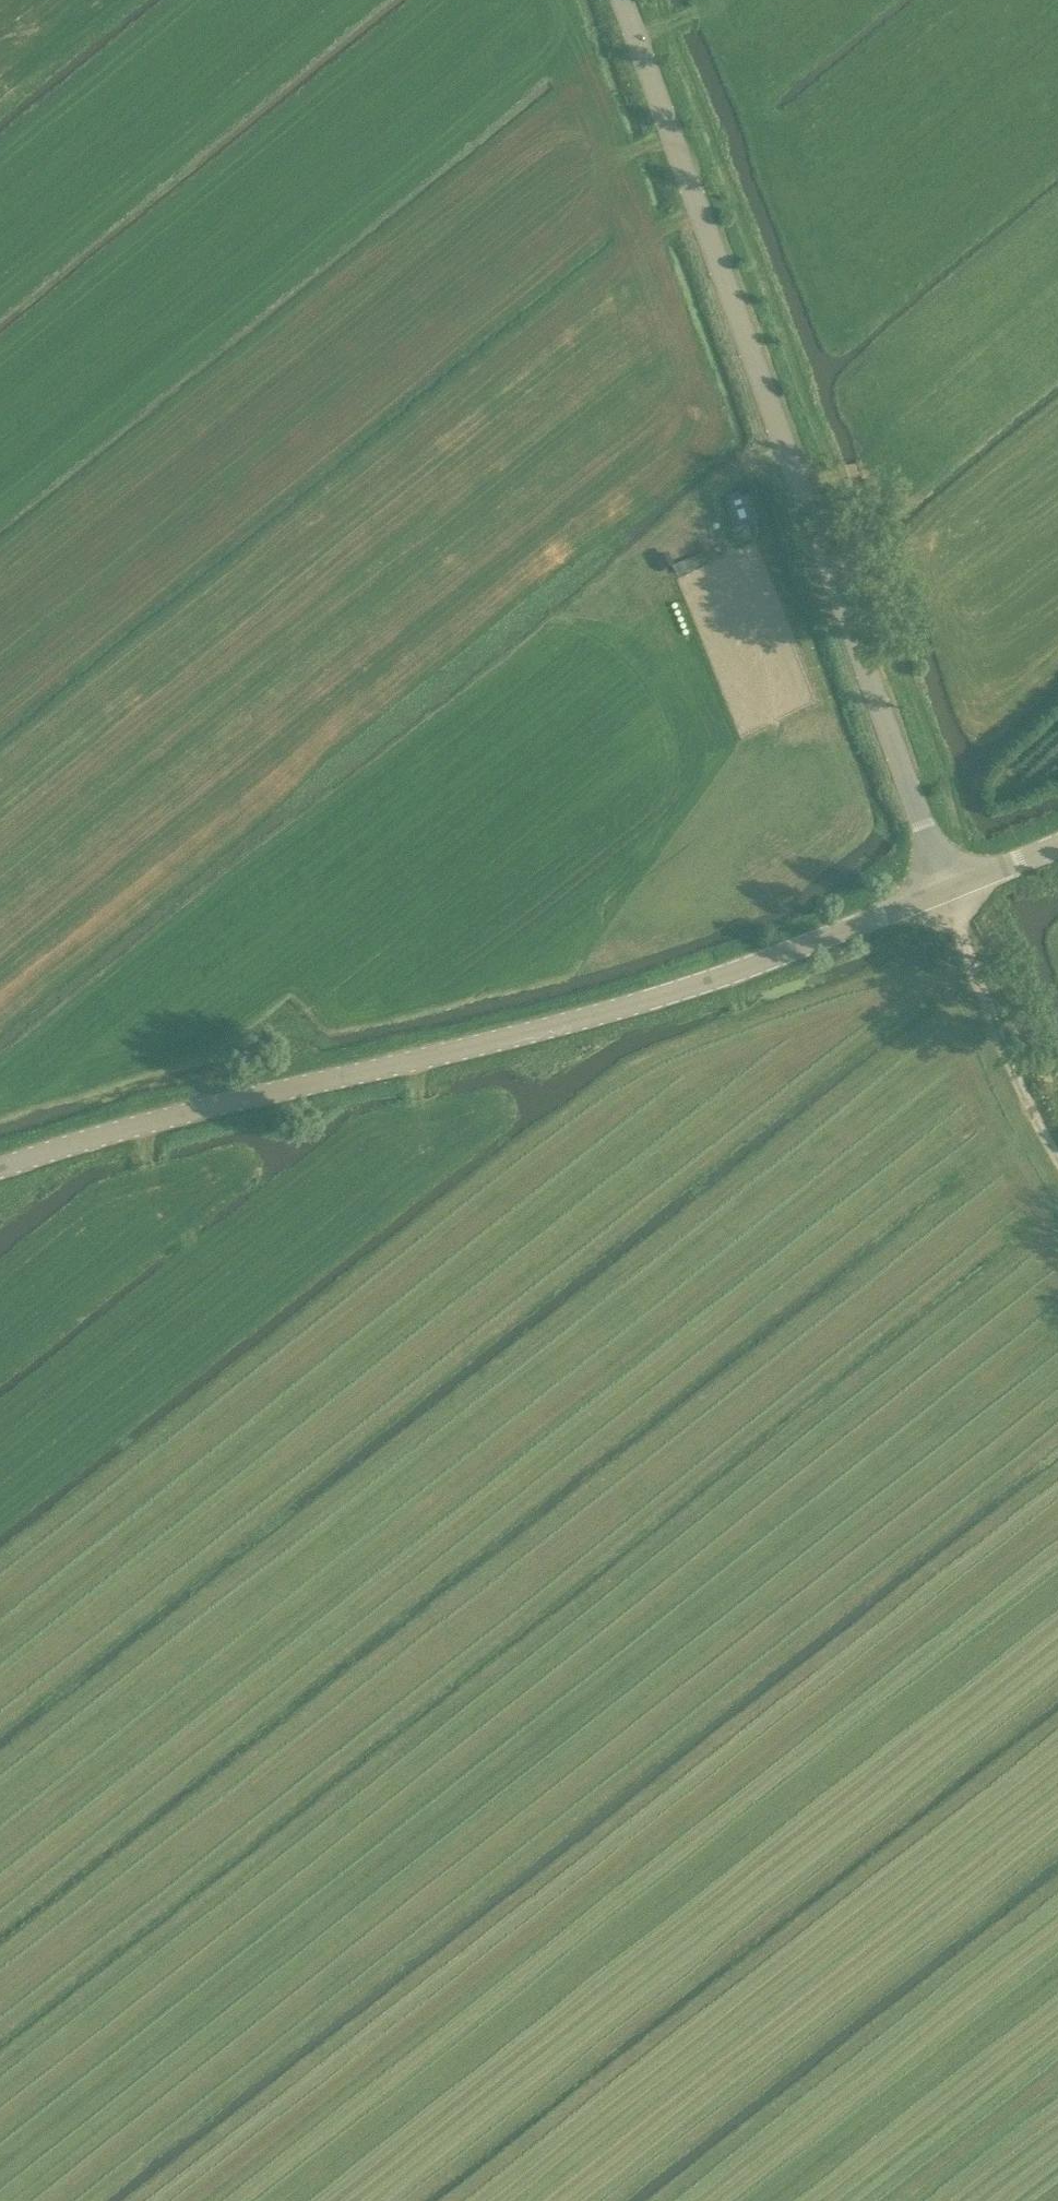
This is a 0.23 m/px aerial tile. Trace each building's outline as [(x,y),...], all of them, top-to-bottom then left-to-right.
[(733,527),(754,520),(746,496),(725,503),(733,527)]
